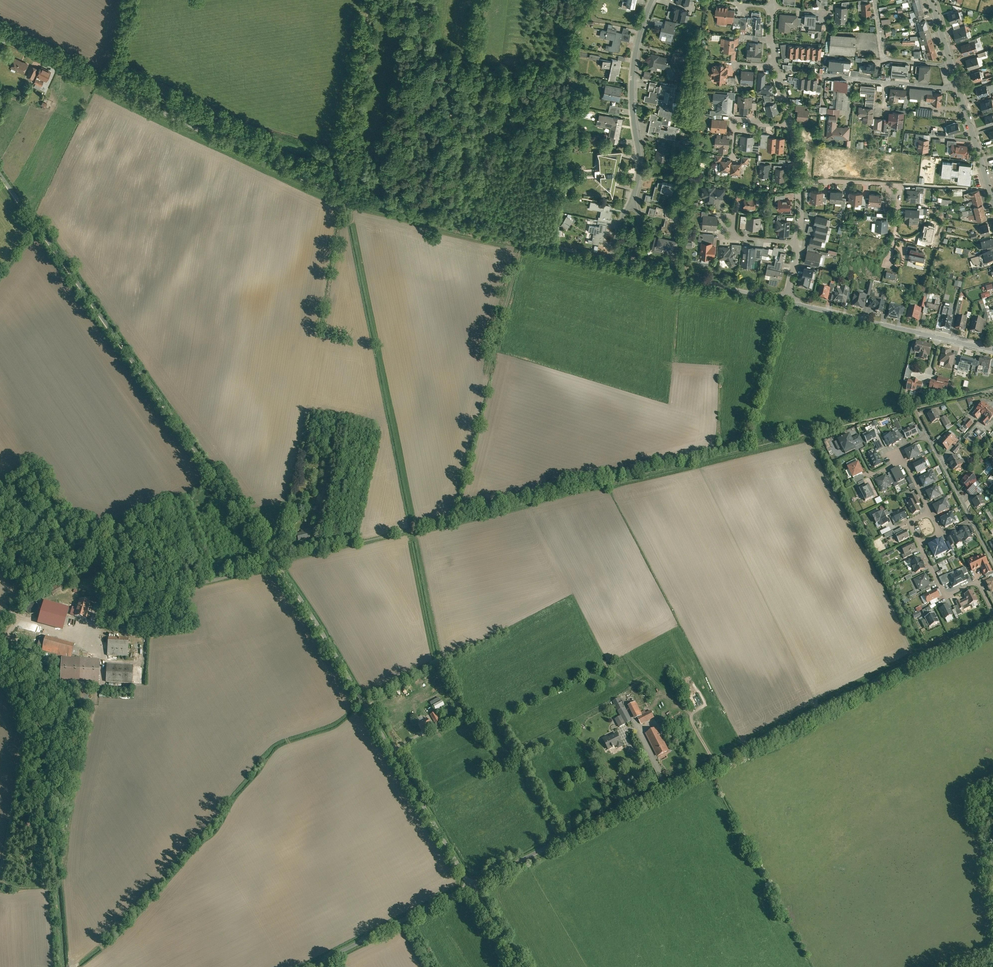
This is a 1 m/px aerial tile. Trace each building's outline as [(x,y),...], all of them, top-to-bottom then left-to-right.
[(909,2),(910,5),(913,5),(915,10),(922,8),(920,0),(914,0),(909,2)] [(868,3),(862,3),(862,4),(863,14),(864,14),(865,15),(867,15),(868,14),(871,14),(870,3),(868,3)] [(670,17),(677,18),(680,8),(680,7),(672,5),(671,11),(670,17)] [(734,10),(725,9),(725,6),(718,5),(718,9),(717,9),(716,15),(720,15),(719,23),(726,23),(727,21),(732,21),(733,17),(734,10)] [(842,8),(837,7),(837,10),(837,13),(836,21),(837,20),(846,21),(846,22),(847,8),(842,8)] [(677,18),(677,20),(685,21),(686,15),(687,10),(680,8),(677,18)] [(922,8),(915,10),(916,16),(914,17),(915,21),(922,19),(921,15),(924,15),(922,8)] [(955,12),(951,13),(948,14),(951,23),(961,19),(958,11),(955,12)] [(760,13),(752,12),(752,16),(754,16),(754,18),(748,17),(748,23),(753,23),(753,27),(756,27),(759,27),(760,22),(761,22),(761,17),(760,16),(760,13)] [(817,14),(805,13),(805,16),(802,16),(802,17),(802,23),(809,24),(817,24),(817,14)] [(788,15),(781,15),(780,30),(789,31),(789,24),(797,25),(797,17),(798,17),(798,16),(792,16),(788,16),(788,15)] [(926,21),(923,22),(922,19),(915,21),(916,25),(919,24),(920,29),(920,30),(928,27),(926,21)] [(675,22),(667,20),(665,27),(663,26),(660,37),(662,37),(662,39),(666,40),(666,38),(668,39),(668,37),(672,38),(675,22)] [(817,24),(809,24),(809,32),(816,32),(816,37),(821,38),(821,33),(822,30),(822,25),(821,25),(817,25),(817,24)] [(622,34),(616,33),(617,29),(608,27),(607,31),(602,30),(601,35),(614,38),(613,45),(611,45),(611,46),(610,50),(619,52),(621,40),(629,41),(631,34),(627,33),(622,32),(622,34)] [(928,27),(920,30),(922,35),(920,36),(921,40),(931,37),(929,27),(928,27)] [(964,30),(955,32),(956,32),(955,36),(957,41),(961,39),(962,40),(964,39),(965,38),(968,37),(965,28),(963,28),(964,30)] [(856,37),(831,35),(830,52),(830,55),(835,55),(836,53),(855,54),(856,37)] [(931,37),(921,40),(922,44),(925,43),(926,49),(934,46),(931,37)] [(734,40),(726,39),(726,40),(725,45),(726,46),(726,49),(730,50),(731,51),(734,51),(734,44),(735,40),(734,40)] [(970,43),(961,46),(964,54),(977,50),(975,42),(975,41),(970,43)] [(752,42),(751,42),(750,49),(748,49),(747,58),(746,58),(746,59),(761,60),(762,50),(761,50),(762,43),(758,43),(752,42)] [(926,49),(923,50),(926,60),(937,56),(934,46),(926,49)] [(680,53),(674,52),(672,58),(673,59),(675,62),(678,60),(679,63),(683,61),(680,53)] [(659,56),(652,54),(649,67),(655,69),(656,66),(662,67),(663,63),(664,63),(665,58),(659,57),(659,56)] [(23,61),(16,57),(13,62),(12,64),(12,65),(24,71),(28,62),(24,60),(23,61)] [(672,58),(668,57),(668,59),(665,58),(664,63),(663,63),(662,67),(667,68),(668,68),(673,78),(680,74),(675,62),(673,59),(672,58)] [(875,63),(867,62),(868,58),(862,57),(862,62),(864,62),(864,66),(866,66),(865,71),(874,72),(874,75),(879,76),(879,69),(875,68),(875,63)] [(977,57),(966,60),(969,69),(980,66),(977,57)] [(851,61),(829,58),(828,67),(850,70),(851,61)] [(612,59),(613,59),(613,62),(603,60),(602,65),(612,67),(609,79),(616,81),(617,75),(619,75),(620,69),(618,68),(620,60),(612,59)] [(38,67),(32,64),(27,74),(33,77),(38,67)] [(723,64),(721,64),(719,65),(719,66),(714,66),(714,71),(716,72),(716,79),(717,79),(717,80),(719,82),(721,82),(723,81),(723,80),(727,80),(727,84),(728,84),(729,77),(726,77),(726,72),(727,73),(728,69),(726,69),(727,67),(723,66),(724,65),(723,64)] [(906,66),(898,65),(897,68),(892,68),(891,76),(908,78),(908,72),(909,64),(906,64),(906,66)] [(931,67),(920,65),(920,66),(917,66),(916,72),(920,72),(919,80),(929,81),(931,67)] [(49,70),(42,67),(38,74),(45,78),(49,70)] [(651,72),(645,71),(644,77),(651,79),(652,76),(651,75),(651,72)] [(747,72),(747,73),(746,73),(746,72),(745,72),(745,71),(744,71),(742,71),(741,80),(744,81),(743,83),(753,84),(754,74),(751,73),(750,73),(750,72),(749,72),(748,72),(747,72)] [(765,73),(760,72),(758,91),(767,91),(771,92),(772,90),(772,89),(772,85),(764,85),(765,73)] [(980,72),(972,74),(974,81),(982,79),(982,77),(981,73),(980,72)] [(847,81),(835,80),(835,90),(838,90),(847,90),(847,81)] [(978,88),(977,89),(979,96),(992,92),(992,84),(992,83),(992,84),(991,83),(991,84),(986,85),(978,88)] [(670,86),(661,84),(660,88),(659,94),(665,95),(664,100),(671,101),(671,100),(672,98),(671,98),(673,92),(674,93),(675,87),(670,86)] [(620,89),(608,86),(605,97),(618,100),(620,89)] [(654,92),(652,91),(651,97),(650,96),(648,102),(657,103),(658,99),(659,94),(660,88),(659,87),(659,86),(657,86),(657,87),(655,87),(655,89),(654,92)] [(875,87),(861,86),(861,91),(867,92),(866,102),(874,102),(875,87)] [(928,90),(910,88),(909,95),(909,96),(914,97),(918,97),(918,101),(921,101),(921,97),(927,98),(927,99),(927,98),(930,98),(930,99),(933,99),(934,93),(935,93),(935,90),(928,89),(928,90)] [(906,90),(891,89),(890,101),(895,101),(895,97),(905,98),(906,95),(906,90)] [(847,90),(838,90),(837,99),(849,100),(850,90),(847,90)] [(935,93),(934,93),(933,99),(933,104),(941,105),(943,94),(935,93)] [(727,95),(714,94),(714,100),(718,100),(717,111),(722,111),(726,112),(727,97),(728,95),(727,95)] [(752,97),(739,96),(738,105),(741,105),(740,112),(748,113),(749,105),(751,106),(752,97)] [(772,98),(765,100),(765,101),(766,101),(767,105),(766,105),(769,115),(779,112),(776,104),(775,102),(774,99),(772,100),(772,98)] [(981,103),(983,111),(992,108),(992,106),(992,104),(991,98),(987,100),(987,101),(981,103)] [(664,100),(658,99),(657,103),(661,104),(660,109),(673,112),(673,111),(672,110),(672,108),(670,108),(672,102),(664,100)] [(849,100),(837,99),(837,108),(849,109),(849,100)] [(873,108),(864,107),(865,106),(864,106),(863,107),(860,107),(859,115),(864,115),(863,121),(872,122),(873,118),(873,108)] [(933,109),(916,108),(916,115),(932,116),(933,109)] [(673,112),(660,109),(658,115),(663,116),(662,120),(662,124),(668,125),(669,120),(670,120),(670,117),(672,118),(673,112)] [(799,109),(798,119),(804,119),(804,117),(806,116),(808,116),(809,110),(805,110),(799,109)] [(904,113),(894,111),(894,113),(890,113),(889,119),(889,123),(897,124),(897,126),(902,126),(904,113)] [(658,115),(655,114),(651,113),(650,120),(651,120),(650,125),(656,126),(655,129),(655,131),(660,132),(661,129),(662,124),(662,120),(657,119),(658,115)] [(623,118),(613,116),(612,117),(599,114),(598,118),(597,118),(597,119),(600,120),(599,126),(605,127),(605,126),(610,127),(609,136),(611,136),(619,138),(623,118)] [(836,115),(830,114),(828,136),(844,138),(845,128),(835,127),(836,115)] [(723,120),(717,120),(717,121),(713,121),(713,130),(726,131),(727,122),(723,121),(723,120)] [(957,122),(947,125),(947,126),(945,126),(946,129),(948,129),(949,133),(949,134),(953,132),(960,130),(957,122)] [(676,127),(669,125),(668,128),(667,129),(668,130),(667,130),(661,129),(660,132),(659,136),(675,139),(676,134),(675,133),(676,127)] [(754,137),(742,136),(741,148),(755,149),(755,145),(753,144),(754,137)] [(776,138),(769,137),(768,149),(776,150),(776,138)] [(717,138),(716,138),(715,145),(720,146),(720,151),(727,152),(727,146),(729,146),(729,139),(721,139),(717,138)] [(784,138),(776,138),(776,150),(783,150),(784,138)] [(928,140),(920,139),(918,150),(927,151),(928,140)] [(956,145),(952,145),(952,146),(951,154),(955,155),(955,156),(958,156),(959,155),(962,156),(968,156),(969,151),(967,151),(967,146),(956,145)] [(670,148),(659,146),(656,157),(668,159),(670,148)] [(622,151),(597,152),(599,157),(600,170),(600,171),(603,171),(605,175),(600,175),(600,176),(600,181),(610,189),(612,198),(622,151)] [(727,160),(722,160),(722,155),(715,154),(715,161),(720,162),(719,170),(730,171),(731,163),(732,163),(732,162),(732,161),(730,159),(727,159),(727,160)] [(749,157),(742,156),(741,162),(740,163),(732,162),(732,163),(731,163),(730,171),(730,173),(740,174),(741,164),(743,163),(748,164),(749,157)] [(952,161),(941,160),(939,175),(950,176),(951,174),(957,175),(956,182),(969,183),(971,163),(958,162),(957,168),(951,167),(952,161)] [(765,164),(761,163),(761,164),(760,176),(767,176),(768,168),(770,168),(771,164),(765,164)] [(781,168),(777,168),(776,180),(784,181),(784,173),(786,173),(787,169),(781,168)] [(667,185),(659,183),(657,193),(653,193),(652,199),(659,201),(661,195),(664,195),(665,192),(672,194),(674,186),(680,187),(682,183),(676,181),(675,183),(668,181),(667,185)] [(714,187),(707,186),(707,190),(704,190),(704,194),(706,195),(706,201),(713,202),(714,195),(716,195),(716,197),(723,197),(724,190),(714,190),(714,187)] [(817,190),(811,190),(811,192),(809,192),(809,195),(810,195),(810,200),(813,200),(813,201),(816,202),(817,190)] [(824,191),(817,190),(816,202),(820,202),(820,201),(823,201),(823,196),(825,196),(825,194),(824,194),(824,191)] [(916,191),(908,190),(907,201),(919,202),(920,193),(920,191),(916,191)] [(979,190),(964,194),(966,199),(972,198),(973,201),(969,202),(970,205),(974,204),(974,206),(983,204),(979,190)] [(856,192),(850,191),(850,194),(848,194),(848,196),(849,196),(849,202),(852,202),(852,203),(855,203),(856,192)] [(863,193),(856,192),(855,203),(859,204),(859,203),(862,203),(862,198),(864,198),(864,196),(863,195),(863,193)] [(756,197),(745,196),(745,199),(744,208),(755,209),(756,197)] [(783,200),(779,200),(779,209),(784,209),(790,209),(790,200),(783,200)] [(610,206),(602,205),(602,204),(598,203),(598,202),(590,201),(590,204),(591,204),(590,208),(603,210),(602,217),(610,219),(612,211),(609,210),(610,206)] [(983,204),(974,206),(975,208),(971,209),(972,214),(976,213),(984,211),(983,204)] [(677,212),(666,209),(666,210),(659,208),(659,207),(656,207),(656,209),(650,208),(648,215),(655,216),(655,214),(668,217),(665,226),(671,228),(673,220),(675,221),(677,212)] [(918,210),(906,210),(905,219),(906,219),(906,222),(911,222),(911,219),(918,220),(919,214),(917,214),(918,210)] [(984,211),(976,213),(972,214),(973,214),(973,217),(973,218),(977,217),(978,220),(986,218),(984,211)] [(717,217),(705,216),(704,230),(708,230),(708,228),(716,229),(717,217)] [(760,217),(748,216),(747,226),(750,226),(749,228),(759,229),(760,217)] [(827,219),(816,216),(815,224),(817,224),(825,226),(827,219)] [(572,220),(566,217),(561,225),(567,229),(572,220)] [(881,220),(878,219),(878,220),(877,230),(886,231),(887,220),(881,220)] [(778,220),(777,220),(777,225),(781,225),(780,234),(789,234),(790,221),(785,221),(778,220)] [(606,225),(597,223),(597,226),(596,226),(595,226),(590,225),(588,231),(589,231),(589,230),(595,231),(593,242),(592,242),(591,243),(598,244),(599,241),(603,241),(606,225)] [(825,226),(817,224),(816,231),(826,233),(828,226),(825,226)] [(988,224),(980,227),(982,234),(990,232),(988,224)] [(826,233),(816,231),(814,238),(822,240),(825,240),(826,233)] [(712,234),(703,233),(703,236),(702,236),(702,237),(703,237),(703,240),(712,241),(712,234)] [(677,241),(662,237),(661,239),(656,237),(654,245),(656,245),(655,250),(664,252),(665,247),(669,248),(669,251),(671,252),(674,253),(675,249),(677,241)] [(822,240),(814,238),(811,237),(810,244),(814,245),(820,247),(822,240)] [(980,242),(982,247),(985,247),(986,249),(987,249),(988,252),(992,251),(992,249),(992,248),(992,240),(992,238),(980,242)] [(711,243),(702,243),(702,253),(701,253),(701,254),(702,254),(701,256),(710,257),(710,255),(714,255),(715,246),(711,246),(711,243)] [(741,245),(732,244),(732,250),(733,250),(735,254),(736,253),(738,253),(738,252),(741,253),(741,245)] [(917,246),(908,244),(906,253),(910,254),(911,248),(916,249),(917,246)] [(784,247),(781,247),(780,247),(774,246),(772,253),(780,255),(779,258),(784,259),(783,260),(785,260),(787,252),(785,252),(786,250),(784,250),(784,247)] [(732,250),(726,250),(726,248),(721,247),(720,258),(726,258),(729,263),(731,266),(734,265),(736,263),(736,260),(737,260),(736,259),(734,254),(735,254),(733,250),(732,250)] [(754,249),(744,248),(743,264),(748,265),(748,261),(753,261),(754,249)] [(916,249),(911,248),(910,254),(909,258),(913,259),(912,262),(924,265),(926,256),(924,255),(924,253),(918,251),(919,250),(916,249)] [(675,249),(674,253),(671,252),(670,258),(677,260),(680,250),(675,249)] [(820,254),(808,252),(806,262),(818,264),(820,255),(820,254)] [(971,260),(972,262),(975,261),(977,267),(981,266),(982,267),(992,264),(992,253),(971,260)] [(774,264),(768,263),(766,272),(773,274),(773,275),(771,275),(769,283),(777,285),(778,280),(780,281),(780,278),(782,278),(783,271),(781,270),(782,266),(774,264)] [(802,275),(801,278),(800,278),(799,282),(800,282),(799,287),(809,289),(811,280),(814,281),(816,270),(805,268),(803,275),(802,275)] [(830,289),(821,287),(818,298),(827,300),(829,293),(830,289)] [(841,290),(837,289),(836,293),(834,301),(834,302),(845,304),(849,289),(842,287),(841,290)] [(866,296),(856,293),(854,299),(853,300),(852,302),(853,303),(852,306),(863,309),(866,296)] [(929,300),(928,305),(927,308),(929,308),(938,311),(940,302),(938,302),(939,299),(933,298),(932,301),(929,300)] [(885,302),(878,301),(877,301),(875,308),(876,309),(876,311),(877,312),(877,313),(880,314),(881,313),(882,313),(885,302)] [(901,307),(895,305),(895,307),(891,306),(889,311),(890,311),(888,317),(893,318),(893,317),(895,317),(894,318),(899,319),(900,315),(901,307)] [(921,310),(910,308),(908,318),(918,321),(921,310)] [(963,317),(958,316),(956,328),(963,330),(964,326),(965,327),(967,318),(966,319),(963,318),(963,317)] [(946,318),(944,318),(943,321),(942,328),(949,330),(952,320),(946,318)] [(984,321),(974,318),(970,332),(975,333),(975,332),(981,333),(983,324),(984,321)] [(930,346),(918,343),(917,346),(916,353),(921,354),(920,358),(926,359),(927,356),(928,356),(930,346)] [(950,350),(944,349),(941,362),(946,363),(945,367),(951,369),(954,358),(955,355),(954,355),(949,354),(950,350)] [(976,360),(962,357),(960,363),(970,366),(973,366),(974,366),(976,360)] [(992,360),(981,358),(980,362),(979,367),(978,373),(983,374),(984,368),(989,369),(992,360)] [(959,371),(968,373),(970,366),(960,363),(959,371)] [(949,380),(942,378),(941,378),(941,379),(940,383),(943,384),(943,386),(947,387),(949,380)] [(922,384),(910,381),(909,381),(908,389),(907,389),(908,389),(912,390),(912,391),(916,392),(916,391),(920,392),(922,384)] [(940,383),(932,381),(930,390),(941,392),(942,392),(941,392),(943,386),(943,384),(940,383)] [(982,403),(976,411),(980,415),(982,417),(989,409),(982,403)] [(989,409),(982,417),(984,418),(988,422),(992,417),(992,413),(989,409)] [(941,420),(936,410),(929,414),(934,423),(941,420)] [(969,419),(962,427),(966,431),(973,423),(969,419)] [(915,427),(903,432),(906,439),(918,433),(915,427)] [(971,436),(966,441),(972,446),(977,441),(979,442),(985,436),(979,429),(975,433),(974,432),(971,436)] [(874,431),(863,436),(867,443),(878,438),(876,436),(874,431)] [(894,434),(892,435),(891,434),(888,435),(889,437),(888,437),(885,439),(886,441),(889,447),(893,445),(893,446),(896,445),(895,444),(899,442),(899,441),(895,434),(894,434)] [(948,434),(941,442),(944,445),(948,449),(952,444),(956,440),(955,440),(948,434)] [(850,435),(843,439),(842,439),(839,441),(843,449),(842,449),(842,450),(843,452),(844,452),(844,451),(846,454),(852,451),(852,449),(855,447),(852,440),(851,439),(852,438),(851,436),(850,435)] [(860,436),(852,440),(855,447),(863,443),(860,436)] [(824,441),(829,456),(834,455),(833,453),(836,452),(832,438),(824,441)] [(957,438),(955,440),(956,440),(952,444),(955,447),(961,441),(957,438)] [(916,447),(906,452),(910,460),(915,458),(920,455),(918,451),(916,447)] [(876,452),(873,454),(872,454),(869,456),(875,468),(882,464),(876,452)] [(960,462),(956,456),(949,460),(954,470),(964,465),(962,461),(960,462)] [(916,465),(914,466),(918,474),(928,469),(924,461),(916,465)] [(858,464),(849,469),(850,471),(849,471),(852,476),(853,478),(862,474),(863,473),(858,464)] [(904,481),(898,469),(892,472),(894,477),(898,484),(904,481)] [(862,474),(853,478),(854,480),(858,478),(860,482),(863,480),(864,480),(862,474)] [(926,477),(920,480),(924,487),(935,482),(931,476),(931,474),(926,477)] [(976,481),(968,474),(961,483),(967,488),(965,490),(967,492),(972,486),(976,481)] [(991,476),(984,485),(988,488),(992,483),(992,478),(991,476)] [(886,477),(876,481),(882,493),(887,490),(886,489),(891,486),(890,486),(886,478),(886,477)] [(898,484),(894,477),(891,479),(893,484),(895,488),(899,486),(898,484)] [(868,486),(860,490),(861,493),(860,494),(863,499),(864,498),(866,502),(874,497),(873,494),(870,489),(868,486)] [(972,486),(967,492),(971,496),(976,491),(977,490),(972,486)] [(936,488),(927,493),(931,501),(934,500),(940,496),(936,488)] [(910,490),(900,494),(903,500),(904,500),(903,498),(908,496),(910,498),(917,495),(915,491),(911,492),(910,490)] [(917,506),(913,498),(911,499),(912,502),(908,504),(910,507),(909,508),(910,511),(912,511),(913,514),(920,511),(917,506)] [(981,498),(973,502),(977,510),(985,506),(981,498)] [(940,504),(934,507),(938,515),(948,510),(948,509),(949,509),(945,502),(945,501),(940,504)] [(992,518),(988,509),(985,511),(990,520),(992,518)] [(893,515),(894,517),(897,523),(907,518),(903,510),(893,515)] [(883,513),(874,518),(875,521),(877,524),(880,523),(882,527),(888,524),(883,513)] [(943,519),(941,520),(946,528),(954,523),(953,520),(954,519),(952,515),(951,515),(943,519)] [(966,528),(960,531),(962,533),(960,534),(962,539),(964,538),(966,541),(972,538),(971,536),(967,529),(966,528)] [(312,529),(302,531),(302,534),(307,532),(309,539),(314,537),(312,529)] [(901,533),(896,536),(896,537),(899,543),(910,538),(906,531),(901,533)] [(302,534),(297,535),(299,541),(309,539),(307,532),(302,534)] [(958,535),(957,532),(951,535),(952,537),(955,544),(956,546),(962,543),(961,540),(962,539),(960,534),(958,535)] [(942,540),(929,546),(935,558),(947,552),(948,552),(944,545),(942,540)] [(913,543),(902,549),(905,555),(910,552),(916,550),(913,543)] [(949,543),(944,545),(948,552),(947,552),(948,553),(953,551),(951,546),(949,543)] [(983,556),(969,563),(973,571),(982,566),(983,568),(988,566),(983,556)] [(916,561),(911,564),(913,567),(912,567),(914,571),(915,570),(916,573),(925,569),(923,566),(924,566),(922,562),(921,562),(920,559),(916,561)] [(983,568),(982,569),(985,575),(991,572),(988,566),(983,568)] [(962,572),(949,579),(953,588),(967,581),(964,575),(962,572)] [(925,575),(916,580),(918,584),(917,585),(919,590),(921,590),(924,588),(929,585),(930,585),(925,575)] [(936,590),(924,596),(928,603),(930,602),(933,601),(937,599),(940,597),(936,590)] [(961,603),(960,600),(956,602),(958,606),(960,610),(964,608),(963,607),(969,604),(970,606),(972,605),(976,602),(978,602),(972,591),(964,595),(967,599),(963,601),(963,602),(961,603)] [(32,601),(31,601),(30,601),(29,602),(28,602),(28,603),(27,603),(27,604),(26,605),(26,606),(26,607),(26,608),(26,609),(26,610),(27,611),(28,612),(28,613),(29,613),(30,614),(32,614),(33,614),(34,614),(35,613),(37,613),(37,612),(38,612),(38,611),(39,610),(39,609),(39,608),(39,607),(39,606),(39,605),(38,605),(38,604),(37,603),(36,602),(35,602),(34,601),(33,601),(32,601)] [(90,603),(80,601),(78,609),(73,608),(71,615),(86,619),(90,603)] [(69,609),(44,602),(38,625),(63,632),(69,609)] [(948,606),(940,610),(945,620),(953,616),(948,606)] [(935,614),(929,617),(927,613),(924,615),(926,618),(925,618),(926,620),(929,627),(930,628),(939,623),(935,614)] [(129,639),(108,638),(108,645),(128,646),(129,639)] [(74,647),(45,639),(42,650),(70,658),(71,655),(74,647)] [(128,646),(108,645),(107,656),(128,657),(128,646)] [(80,648),(74,647),(71,655),(77,656),(80,648)] [(100,660),(62,658),(61,679),(99,681),(100,660)] [(133,666),(107,665),(106,682),(133,683),(133,666)] [(632,722),(620,699),(614,702),(620,714),(615,717),(621,728),(632,722)] [(441,700),(432,705),(435,710),(444,705),(441,700)] [(643,723),(654,717),(650,711),(642,715),(637,704),(631,707),(637,719),(640,717),(643,723)] [(443,726),(436,714),(432,717),(439,729),(443,726)] [(428,720),(419,726),(423,732),(432,727),(428,720)] [(668,751),(657,730),(644,736),(655,757),(668,751)] [(622,746),(615,732),(602,739),(607,749),(614,745),(616,749),(621,746),(622,746)]
